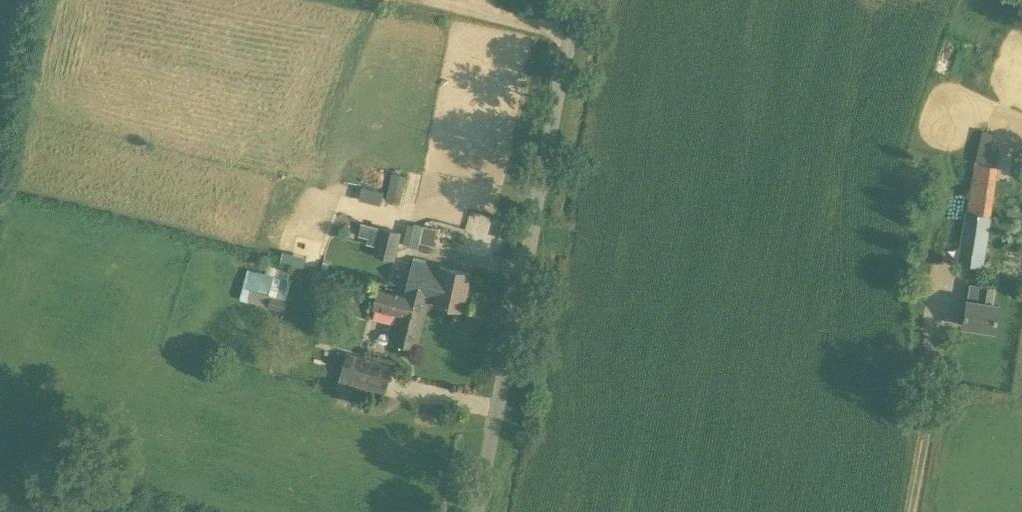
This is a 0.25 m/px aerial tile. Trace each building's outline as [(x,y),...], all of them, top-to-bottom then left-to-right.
[(977,145),(958,261),(984,266),(992,215),(990,214),(1000,149),(977,145)] [(392,173),(386,199),(401,203),(407,177),(392,173)] [(361,188),(360,196),(359,201),(380,205),(383,193),(370,190),(361,188)] [(425,240),(437,244),(442,228),(415,221),(409,242),(423,246),(425,240)] [(374,254),(395,260),(402,231),(372,224),(368,242),(377,244),(374,254)] [(374,307),(375,307),(373,317),(396,324),(392,342),(416,348),(428,301),(436,303),(435,304),(463,311),(472,275),(445,268),(412,260),(403,296),(378,290),(374,307)] [(243,286),(240,298),(268,306),(268,307),(285,311),(289,291),(279,288),(281,276),(255,270),(251,288),(243,286)] [(998,305),(993,304),(996,286),(970,283),(968,301),(967,301),(963,326),(995,330),(998,305)] [(347,351),(337,388),(358,393),(358,391),(382,397),(385,387),(387,388),(392,365),(347,351)]
